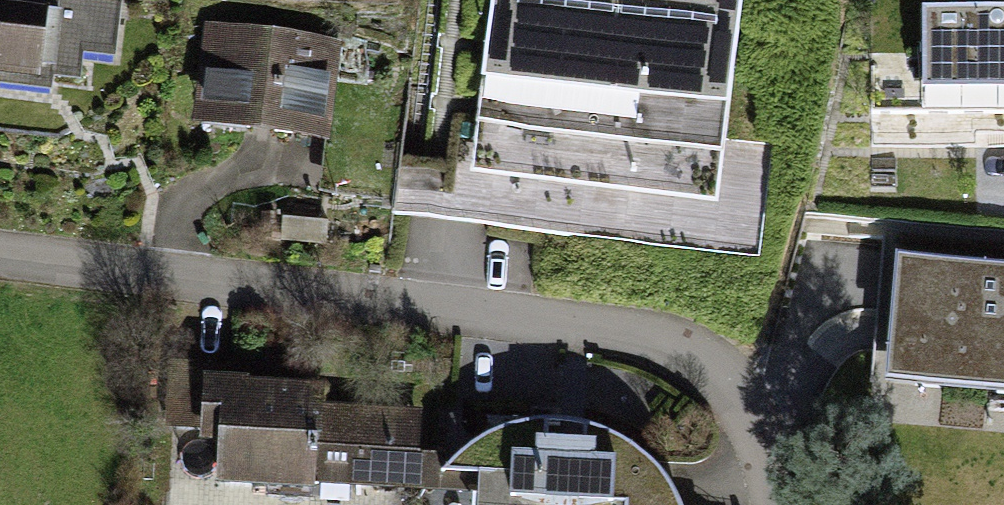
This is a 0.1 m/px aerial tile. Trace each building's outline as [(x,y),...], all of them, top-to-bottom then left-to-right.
[(0,1),(0,87),(52,91),(55,51),(118,57),(124,0),(123,0),(59,0),(58,7),(0,1)] [(609,0),(485,0),(474,99),(724,127),(737,15),(609,0)] [(332,152),(345,39),(205,23),(192,135),(332,152)] [(930,25),(930,118),(1003,118),(1003,25),(930,25)] [(883,59),(885,98),(928,96),(926,57),(883,59)] [(720,170),(724,127),(474,99),(468,141),(720,170)] [(714,216),(720,170),(468,141),(463,187),(714,216)] [(900,268),(888,392),(1003,402),(1003,278),(900,268)] [(311,395),(194,393),(192,497),(443,502),(444,412),(311,410),(311,395)] [(507,462),(487,504),(671,504),(670,500),(641,472),(592,453),(539,445),(507,462)] [(478,500),(479,462),(448,461),(448,500),(478,500)]
